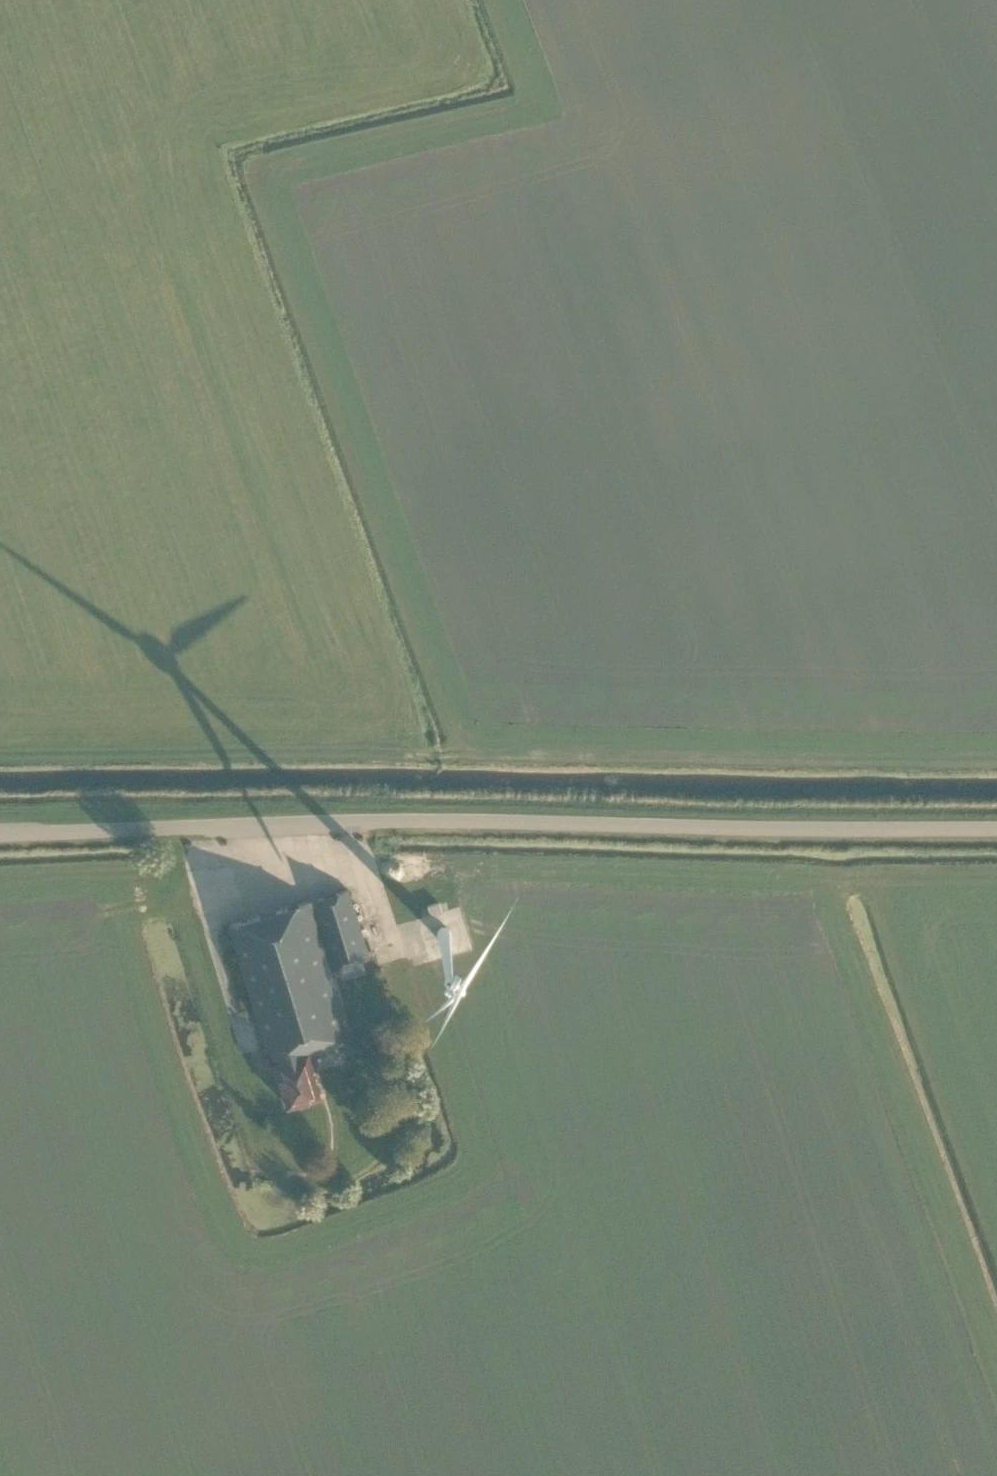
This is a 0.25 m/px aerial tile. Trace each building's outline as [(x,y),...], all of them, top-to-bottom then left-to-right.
[(366,955),(345,887),(228,924),(271,1062),(274,1061),(287,1104),(322,1093),(314,1069),(317,1066),(312,1049),(349,1037),(327,967),(366,955)] [(453,937),(449,922),(433,926),(438,941),(453,937)]
